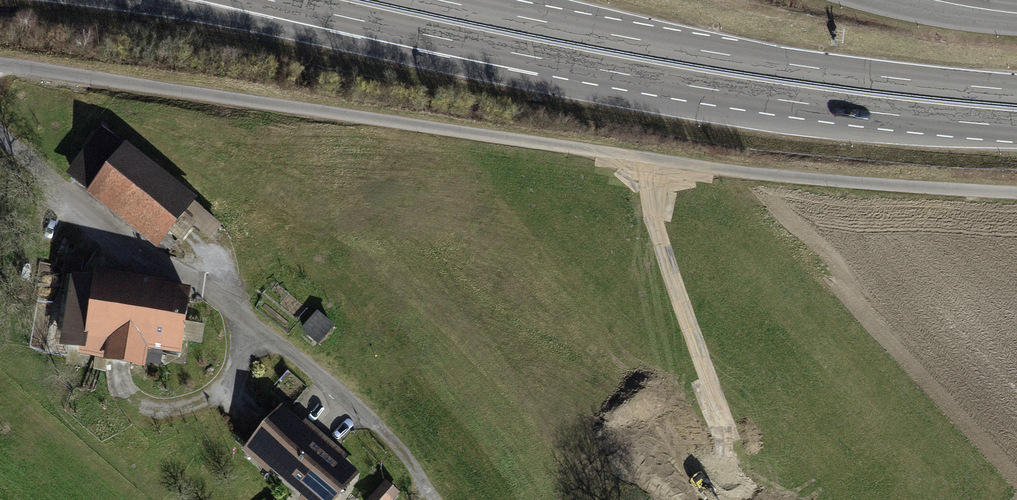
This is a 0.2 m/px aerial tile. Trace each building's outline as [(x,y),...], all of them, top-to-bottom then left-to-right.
[(97,125),(85,143),(105,156),(83,189),(154,236),(188,185),(97,125)] [(92,266),(81,326),(108,331),(104,357),(144,364),(148,342),(176,346),(187,283),(92,266)] [(320,313),(304,331),(322,346),(338,328),(320,313)] [(251,447),(313,499),(328,499),(355,468),(284,408),(251,447)] [(402,495),(388,481),(368,499),(398,499),(402,495)]
